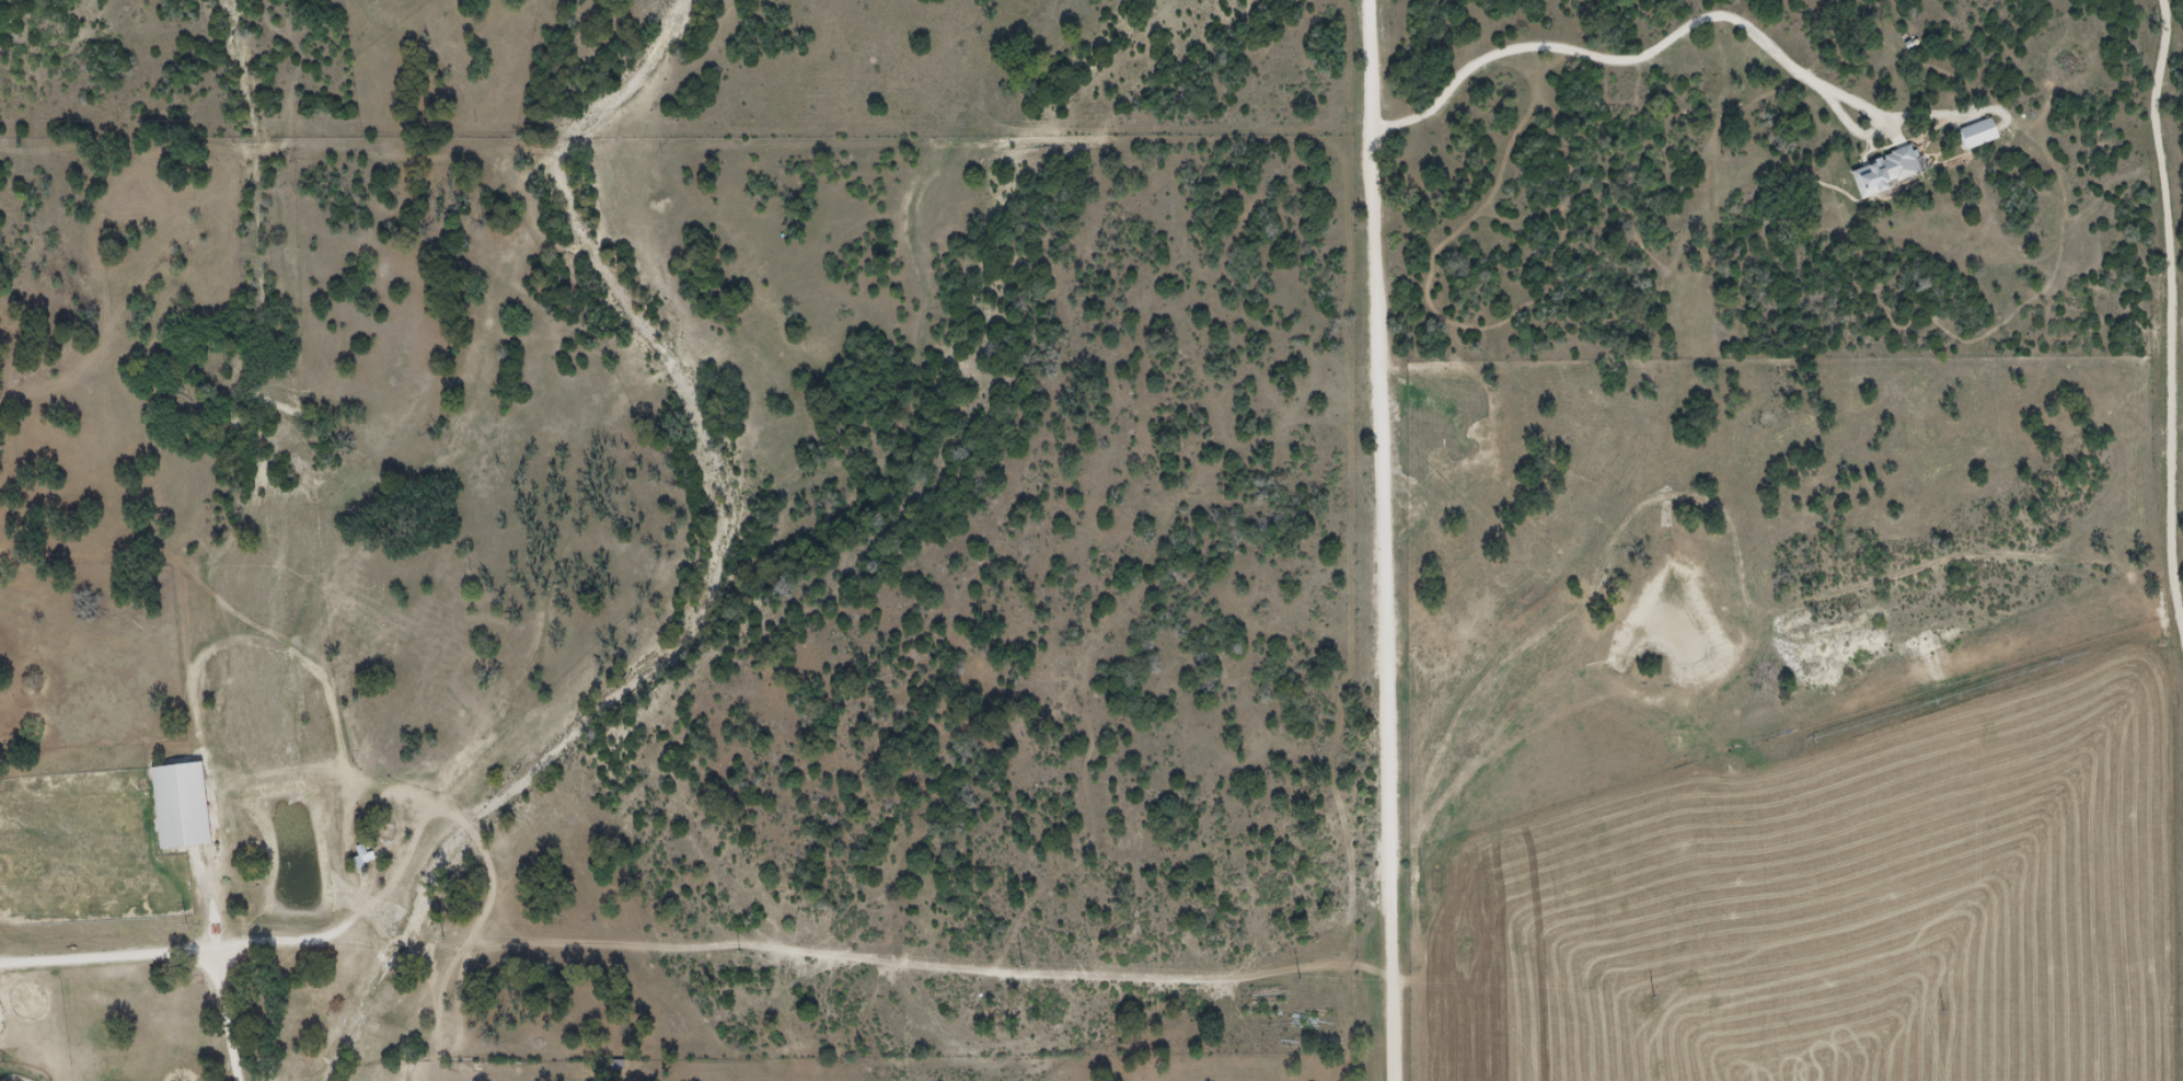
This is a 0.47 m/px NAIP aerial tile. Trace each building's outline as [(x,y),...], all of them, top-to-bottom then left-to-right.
[(1862,197),(1925,176),(1915,146),(1852,168),(1862,197)] [(355,859),(359,867),(373,860),(365,845),(362,847),(365,854),(355,859)]
